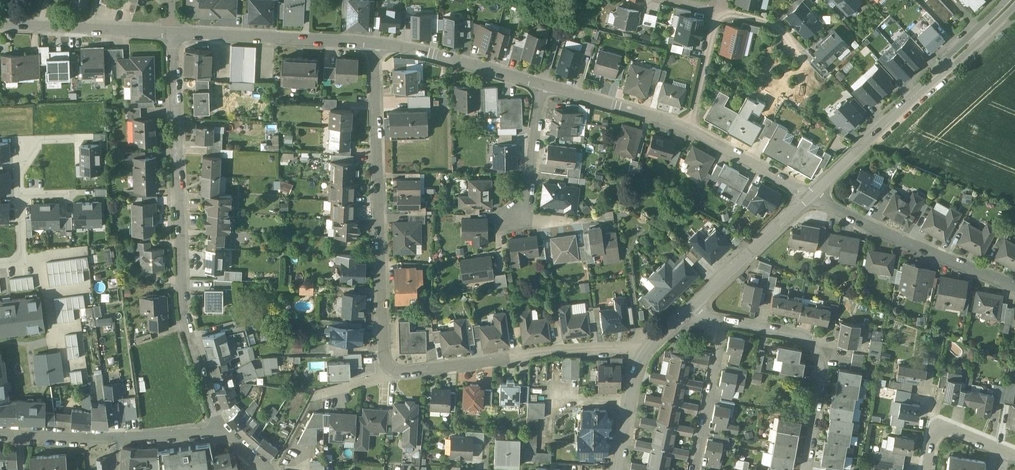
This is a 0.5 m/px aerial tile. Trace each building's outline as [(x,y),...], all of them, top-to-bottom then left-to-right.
[(117,7),(123,8),(125,0),(119,0),(117,7)] [(123,8),(129,10),(132,0),(125,0),(123,8)] [(135,0),(132,0),(129,10),(135,12),(138,1),(135,0)] [(187,15),(200,15),(200,14),(207,14),(207,16),(220,17),(221,14),(221,0),(188,0),(187,15)] [(221,14),(236,14),(236,0),(221,0),(221,14)] [(250,20),(258,20),(257,21),(263,21),(263,20),(271,21),(271,17),(272,0),(251,0),(250,20)] [(285,2),(284,2),(284,17),(283,23),(303,24),(304,8),(303,8),(304,0),(285,0),(285,2)] [(348,17),(347,27),(367,28),(368,10),(369,0),(349,0),(348,17)] [(783,10),(788,15),(801,3),(798,0),(793,0),(783,10)] [(860,0),(833,0),(847,15),(861,2),(860,0)] [(941,0),(926,0),(925,0),(945,21),(953,13),(941,0)] [(969,11),(981,0),(958,0),(969,11)] [(788,15),(787,17),(805,36),(810,32),(810,33),(811,32),(813,31),(815,29),(816,26),(815,24),(819,20),(817,18),(816,15),(814,12),(812,11),(809,10),(802,2),(801,3),(788,15)] [(639,11),(619,6),(618,10),(614,12),(616,16),(615,23),(635,28),(639,11)] [(691,11),(675,7),(674,14),(680,15),(680,14),(690,17),(691,11)] [(400,9),(382,8),(380,28),(398,29),(398,28),(400,10),(400,9)] [(407,11),(400,10),(398,28),(405,29),(407,11)] [(923,16),(934,29),(939,25),(927,12),(923,16)] [(421,13),(421,15),(412,14),(412,35),(420,35),(420,37),(430,37),(431,31),(431,13),(421,13)] [(690,17),(680,14),(680,15),(678,26),(701,32),(704,20),(690,17)] [(454,17),(444,16),(444,43),(454,43),(454,44),(463,44),(463,37),(464,21),(463,21),(454,21),(454,17)] [(760,27),(742,23),(741,28),(746,30),(758,33),(760,27)] [(485,25),(479,24),(476,35),(482,37),(485,25)] [(930,24),(917,36),(930,49),(942,38),(934,29),(930,24)] [(497,32),(486,28),(486,26),(485,25),(482,37),(478,52),(485,54),(490,55),(497,32)] [(741,28),(727,25),(721,51),(740,56),(746,30),(741,28)] [(701,32),(678,26),(675,37),(675,38),(684,40),(698,43),(701,32)] [(834,30),(826,38),(818,44),(822,49),(822,51),(818,55),(827,64),(847,45),(834,30)] [(508,35),(497,32),(490,55),(495,57),(503,59),(506,47),(509,35),(510,33),(509,33),(508,35)] [(546,38),(527,32),(523,46),(521,57),(540,62),(546,38)] [(516,37),(509,35),(506,47),(513,49),(514,43),(516,37)] [(675,37),(669,35),(667,42),(683,46),(684,40),(675,38),(675,37)] [(911,36),(906,40),(919,54),(923,50),(911,36)] [(595,43),(583,40),(580,51),(583,51),(582,53),(591,55),(595,43)] [(906,40),(896,50),(898,51),(913,67),(923,58),(919,54),(906,40)] [(523,46),(514,43),(513,49),(510,57),(520,60),(521,57),(523,46)] [(40,64),(47,64),(47,58),(49,58),(48,51),(48,45),(39,45),(39,53),(40,64)] [(580,51),(563,46),(556,70),(576,76),(582,53),(583,51),(580,51)] [(103,48),(81,49),(82,78),(95,77),(95,73),(104,73),(103,49),(103,48)] [(111,48),(103,49),(104,73),(112,73),(112,65),(111,48)] [(123,48),(111,48),(112,65),(118,65),(117,59),(123,59),(123,48)] [(243,49),(232,48),(230,81),(242,82),(243,49)] [(212,50),(186,49),(185,73),(197,73),(198,73),(211,74),(212,50)] [(256,49),(243,49),(242,82),(254,82),(256,49)] [(621,55),(599,49),(592,71),(614,77),(618,64),(621,55)] [(70,80),(69,50),(48,51),(49,58),(47,58),(47,64),(47,69),(46,69),(46,80),(61,80),(70,80)] [(913,67),(898,51),(888,60),(900,73),(904,78),(914,68),(913,67)] [(34,54),(2,55),(3,78),(35,77),(35,67),(34,54)] [(818,55),(810,63),(822,76),(828,71),(824,66),(827,64),(818,55)] [(153,56),(131,57),(131,59),(123,59),(117,59),(118,65),(118,75),(132,75),(132,100),(138,100),(154,99),(153,56)] [(318,60),(282,58),(281,83),(317,85),(318,60)] [(357,60),(336,59),(336,68),(336,79),(349,79),(349,77),(357,77),(357,60)] [(900,73),(888,60),(884,64),(896,77),(900,73)] [(624,66),(618,64),(614,77),(620,79),(624,66)] [(651,71),(631,65),(624,89),(644,95),(649,80),(651,71)] [(892,77),(882,65),(877,69),(888,81),(892,77)] [(336,68),(324,67),(324,79),(336,79),(336,68)] [(661,69),(652,67),(651,71),(649,80),(657,82),(658,80),(661,69)] [(395,69),(393,69),(393,72),(394,80),(417,79),(417,69),(406,69),(395,69)] [(666,71),(661,69),(658,80),(663,81),(666,71)] [(888,81),(877,69),(867,79),(881,94),(891,85),(888,81)] [(417,79),(394,80),(394,87),(393,87),(393,90),(395,90),(396,90),(408,90),(418,90),(417,79)] [(867,79),(857,88),(868,100),(871,104),(881,94),(867,79)] [(685,89),(663,82),(658,99),(680,106),(685,89)] [(208,85),(195,85),(195,91),(193,91),(193,112),(208,112),(208,85)] [(477,87),(456,87),(456,109),(478,108),(477,88),(477,87)] [(714,87),(707,100),(712,103),(719,90),(714,87)] [(496,88),(484,88),(484,100),(497,100),(496,88)] [(868,100),(857,88),(852,92),(863,104),(868,100)] [(729,96),(719,90),(712,103),(704,118),(727,131),(738,112),(724,104),(729,96)] [(430,95),(408,96),(409,111),(426,110),(426,112),(430,111),(430,95)] [(753,101),(747,97),(742,104),(752,110),(751,111),(758,115),(765,104),(757,99),(756,102),(754,101),(753,101)] [(338,99),(323,98),(323,109),(331,110),(333,110),(333,109),(337,109),(338,99)] [(866,110),(854,98),(850,102),(861,115),(866,110)] [(497,100),(484,100),(485,116),(501,115),(501,127),(516,127),(522,127),(521,99),(497,100)] [(847,99),(842,104),(841,102),(834,108),(836,110),(830,116),(839,125),(841,123),(846,129),(852,125),(853,126),(857,121),(858,122),(858,121),(857,120),(862,115),(861,115),(850,102),(847,99)] [(761,126),(747,118),(751,111),(752,110),(742,104),(738,112),(727,131),(727,132),(750,145),(756,136),(761,126)] [(139,107),(128,107),(128,120),(134,120),(134,119),(141,119),(141,107),(139,107)] [(337,109),(333,109),(333,110),(331,110),(330,127),(351,128),(352,110),(337,109)] [(565,110),(555,109),(554,120),(577,123),(579,123),(580,112),(565,110)] [(409,111),(390,111),(391,124),(426,123),(426,112),(426,110),(409,111)] [(772,121),(766,117),(761,126),(756,136),(762,139),(764,135),(772,121)] [(141,119),(134,119),(134,120),(135,143),(156,142),(155,119),(141,119)] [(554,120),(551,120),(550,132),(560,133),(573,135),(575,135),(577,123),(554,120)] [(772,121),(764,135),(770,139),(778,124),(772,121)] [(426,123),(391,124),(391,138),(427,137),(426,123)] [(846,129),(841,123),(839,125),(834,129),(844,135),(848,131),(846,129)] [(797,147),(782,138),(787,129),(778,124),(770,139),(762,152),(786,165),(787,164),(797,147)] [(213,126),(196,125),(195,141),(207,142),(213,142),(213,141),(213,131),(213,126)] [(640,130),(623,125),(615,151),(633,156),(640,130)] [(351,128),(330,127),(329,147),(336,147),(350,148),(350,147),(351,128)] [(223,132),(213,131),(213,141),(222,142),(223,132)] [(512,134),(498,134),(498,145),(512,145),(512,134)] [(652,135),(648,150),(658,153),(658,155),(669,159),(670,159),(673,149),(675,142),(652,135)] [(797,147),(787,164),(810,178),(818,165),(822,158),(821,157),(807,150),(812,142),(802,136),(797,147)] [(9,143),(0,143),(0,159),(9,159),(9,143)] [(90,145),(81,146),(82,165),(82,173),(90,173),(90,145)] [(99,145),(90,145),(90,173),(100,173),(99,145)] [(517,152),(517,145),(512,145),(498,145),(497,145),(497,151),(495,151),(495,166),(515,166),(515,152),(517,152)] [(576,149),(548,145),(546,165),(568,168),(573,169),(574,168),(576,149)] [(350,148),(336,147),(335,154),(351,155),(352,147),(350,147),(350,148)] [(713,158),(693,147),(685,160),(694,165),(690,173),(701,179),(705,171),(706,172),(713,158)] [(222,148),(207,148),(206,156),(220,157),(220,154),(221,155),(222,148)] [(680,151),(673,149),(670,159),(669,159),(668,164),(674,166),(680,151)] [(825,152),(821,157),(822,158),(818,165),(823,168),(831,155),(825,152)] [(335,154),(332,154),(331,162),(354,163),(354,155),(335,154)] [(206,156),(202,156),(201,174),(219,175),(220,157),(206,156)] [(146,157),(135,158),(135,159),(135,174),(158,173),(158,164),(157,164),(157,157),(146,157)] [(638,162),(631,161),(628,173),(634,175),(638,162)] [(354,163),(331,162),(330,181),(331,182),(353,183),(353,170),(355,170),(355,164),(354,163)] [(748,177),(724,164),(722,167),(718,175),(717,179),(728,185),(723,194),(723,196),(728,199),(728,198),(735,202),(741,191),(748,177)] [(711,175),(710,178),(715,181),(717,179),(718,175),(722,167),(717,165),(711,175)] [(573,169),(568,168),(567,176),(568,176),(579,177),(580,169),(574,168),(573,169)] [(873,175),(860,168),(853,182),(857,184),(855,189),(853,188),(849,197),(868,208),(877,193),(880,187),(878,187),(870,182),(873,175)] [(706,172),(705,171),(701,179),(697,185),(703,189),(710,178),(711,175),(706,172)] [(884,177),(875,172),(873,175),(870,182),(878,187),(881,181),(882,181),(884,177)] [(0,173),(0,191),(10,191),(10,173),(3,173),(0,173)] [(158,173),(135,174),(136,189),(136,190),(147,190),(158,189),(157,182),(158,182),(158,173)] [(219,175),(201,174),(201,193),(205,194),(219,194),(219,175)] [(420,194),(420,178),(405,179),(393,179),(393,186),(393,195),(420,194)] [(491,179),(469,180),(470,189),(470,195),(459,196),(460,207),(466,207),(479,207),(480,207),(492,206),(491,179)] [(882,181),(881,181),(878,187),(880,187),(877,193),(882,196),(888,185),(882,181)] [(353,183),(331,182),(330,200),(334,201),(354,202),(355,183),(354,183),(353,183)] [(578,188),(544,184),(542,204),(565,207),(565,211),(575,212),(578,188)] [(746,194),(743,199),(750,203),(759,188),(752,184),(746,194)] [(750,203),(748,208),(759,214),(763,205),(771,210),(779,195),(761,184),(759,188),(750,203)] [(897,190),(888,185),(882,196),(890,201),(895,193),(896,193),(897,190)] [(741,191),(735,202),(740,205),(743,199),(746,194),(741,191)] [(896,193),(895,193),(890,201),(884,213),(908,226),(916,211),(922,201),(924,198),(913,192),(907,204),(901,201),(903,197),(896,193)] [(219,194),(205,194),(204,205),(207,208),(207,212),(230,213),(233,213),(233,207),(232,206),(231,206),(232,195),(219,194)] [(420,194),(393,195),(393,200),(393,208),(408,208),(421,208),(421,207),(420,194)] [(147,196),(141,196),(141,203),(155,203),(155,207),(158,207),(158,196),(147,196)] [(354,202),(334,201),(333,218),(336,218),(354,219),(355,212),(353,212),(354,208),(355,208),(355,202),(354,202)] [(928,204),(922,201),(916,211),(922,214),(928,204)] [(88,202),(74,203),(74,227),(88,227),(88,202)] [(102,202),(88,202),(88,227),(103,226),(102,202)] [(59,203),(45,204),(46,228),(60,228),(60,218),(59,203)] [(141,203),(132,203),(133,234),(154,234),(153,214),(156,214),(155,207),(155,203),(141,203)] [(9,223),(9,204),(0,204),(0,223),(9,223)] [(45,204),(31,204),(32,218),(32,228),(46,228),(45,204)] [(934,207),(928,204),(922,214),(927,217),(932,209),(933,209),(934,207)] [(933,209),(932,209),(927,217),(921,228),(945,241),(960,213),(951,208),(946,216),(933,209)] [(230,213),(207,212),(207,216),(204,216),(203,223),(206,223),(206,230),(208,230),(225,231),(228,231),(229,231),(230,213)] [(354,219),(336,218),(335,237),(357,238),(358,219),(354,219)] [(471,219),(465,219),(465,220),(465,237),(474,236),(474,245),(482,245),(482,244),(487,244),(487,219),(471,219)] [(964,219),(958,229),(964,232),(968,224),(969,224),(970,222),(964,219)] [(420,222),(408,222),(394,222),(395,252),(410,252),(410,242),(421,242),(420,222)] [(969,224),(968,224),(964,232),(958,243),(981,256),(997,228),(987,223),(982,232),(969,224)] [(819,227),(801,224),(800,231),(792,230),(789,246),(815,250),(815,249),(819,227)] [(826,227),(819,225),(819,227),(815,249),(821,250),(822,246),(824,233),(826,227)] [(600,228),(589,229),(589,233),(591,249),(592,253),(594,253),(606,251),(607,263),(619,261),(615,232),(601,234),(600,228)] [(706,242),(697,233),(689,240),(703,254),(711,262),(730,244),(715,229),(709,235),(711,238),(706,242)] [(225,231),(208,230),(207,248),(223,248),(224,248),(224,242),(225,231)] [(1003,230),(995,245),(1000,248),(1005,239),(1006,239),(1009,233),(1003,230)] [(229,231),(228,231),(227,242),(250,243),(251,232),(229,231)] [(589,233),(583,234),(585,246),(585,250),(591,249),(589,233)] [(744,237),(740,233),(731,240),(735,245),(744,237)] [(830,234),(824,233),(822,246),(828,247),(830,234)] [(859,239),(830,234),(828,247),(827,250),(840,253),(838,261),(854,263),(859,239)] [(575,235),(552,238),(554,258),(562,257),(562,261),(577,259),(578,258),(577,247),(575,235)] [(536,236),(509,240),(513,265),(523,264),(522,257),(539,254),(538,245),(536,236)] [(1005,239),(1000,248),(994,258),(1014,269),(1014,244),(1006,239),(1005,239)] [(149,241),(135,242),(135,250),(141,250),(141,249),(150,249),(150,248),(149,241)] [(544,244),(538,245),(539,254),(539,259),(546,258),(544,244)] [(703,254),(694,245),(690,249),(698,258),(703,254)] [(585,246),(577,247),(578,258),(577,259),(578,261),(587,260),(585,250),(585,246)] [(163,248),(150,248),(150,249),(141,249),(141,250),(142,270),(150,269),(153,272),(155,269),(164,269),(163,248)] [(223,248),(207,248),(206,269),(222,269),(223,248)] [(591,249),(585,250),(587,260),(587,263),(595,262),(594,253),(592,253),(591,249)] [(698,258),(690,249),(685,254),(693,263),(698,258)] [(894,254),(869,250),(865,269),(890,274),(891,274),(892,267),(894,254)] [(355,255),(337,254),(337,262),(342,263),(355,263),(355,255)] [(361,256),(355,255),(355,263),(342,263),(341,279),(349,279),(349,280),(356,280),(356,279),(364,280),(365,264),(360,264),(361,256)] [(492,256),(463,260),(465,275),(471,274),(472,280),(494,277),(494,276),(493,276),(491,257),(492,257),(492,256)] [(665,263),(657,270),(679,293),(698,274),(683,259),(677,265),(679,268),(674,273),(665,263)] [(771,265),(760,260),(757,267),(763,270),(762,275),(768,276),(768,275),(771,265)] [(921,269),(915,268),(915,265),(905,263),(900,289),(909,290),(908,296),(925,299),(927,285),(930,272),(930,270),(922,269),(921,269)] [(898,269),(892,267),(891,274),(890,274),(889,281),(895,283),(898,269)] [(416,268),(402,269),(402,279),(416,279),(416,281),(422,281),(422,270),(416,270),(416,268)] [(657,270),(649,278),(658,288),(654,292),(651,289),(645,295),(645,296),(652,303),(659,311),(679,293),(657,270)] [(936,273),(930,272),(927,285),(933,287),(936,273)] [(506,273),(494,274),(494,276),(494,277),(496,287),(508,286),(506,273)] [(768,276),(762,275),(760,286),(760,287),(766,287),(768,276)] [(776,277),(768,275),(768,276),(766,287),(774,289),(776,277)] [(967,283),(952,280),(952,279),(941,277),(936,307),(944,308),(945,304),(961,307),(962,307),(965,291),(967,283)] [(224,280),(214,279),(214,288),(223,288),(223,289),(233,289),(232,280),(224,280)] [(402,279),(396,279),(396,302),(417,301),(416,281),(416,279),(402,279)] [(746,283),(742,305),(756,308),(760,287),(760,286),(746,283)] [(298,285),(298,293),(312,293),(312,285),(298,285)] [(214,288),(205,288),(205,303),(205,308),(223,308),(223,289),(223,288),(214,288)] [(971,292),(965,291),(962,307),(961,307),(960,313),(967,314),(971,292)] [(1002,296),(977,291),(974,309),(988,312),(987,317),(997,319),(1001,302),(1002,296)] [(353,293),(344,293),(343,316),(356,316),(364,317),(364,305),(363,305),(364,294),(353,293)] [(652,303),(645,296),(645,295),(644,294),(638,299),(647,308),(652,303)] [(787,297),(772,295),(769,310),(784,313),(787,297)] [(165,296),(140,297),(140,309),(148,308),(149,330),(167,329),(165,296)] [(624,297),(614,298),(616,312),(609,313),(609,309),(600,311),(603,331),(629,328),(624,297)] [(801,300),(787,297),(784,313),(798,316),(801,303),(801,300)] [(0,303),(0,334),(30,330),(42,329),(43,329),(40,298),(0,303)] [(585,302),(570,304),(571,317),(578,316),(577,313),(586,312),(586,310),(585,302)] [(1007,303),(1001,302),(997,319),(1004,320),(1007,307),(1007,303)] [(815,306),(801,303),(798,316),(798,319),(812,322),(815,306)] [(88,316),(101,314),(99,304),(86,306),(88,316)] [(578,316),(571,317),(570,304),(559,305),(561,325),(563,337),(590,333),(588,322),(587,312),(586,312),(577,313),(578,316)] [(838,306),(831,304),(830,309),(828,319),(835,320),(838,306)] [(830,309),(815,306),(812,322),(827,324),(828,319),(830,309)] [(1013,308),(1007,307),(1004,320),(1003,324),(1010,325),(1013,308)] [(547,317),(531,319),(530,309),(519,310),(522,336),(523,342),(550,339),(548,327),(547,317)] [(593,309),(586,310),(586,312),(587,312),(588,322),(595,321),(593,309)] [(505,312),(494,314),(496,324),(480,326),(481,336),(483,348),(509,344),(505,312)] [(554,314),(546,315),(547,317),(548,327),(555,326),(554,314)] [(95,324),(112,323),(111,315),(94,317),(95,324)] [(472,317),(466,318),(469,344),(475,343),(474,337),(473,325),(472,317)] [(441,331),(440,331),(442,341),(443,353),(470,349),(469,344),(466,318),(455,319),(456,329),(441,331)] [(426,329),(417,330),(410,330),(410,320),(399,320),(400,351),(427,351),(427,340),(426,329)] [(860,325),(841,321),(839,330),(838,337),(836,343),(856,347),(860,325)] [(480,324),(473,325),(474,337),(481,336),(480,326),(480,324)] [(521,324),(513,325),(515,337),(522,336),(521,324)] [(250,346),(244,325),(225,330),(229,343),(233,357),(240,355),(238,349),(247,347),(250,346)] [(332,326),(328,326),(325,328),(325,333),(327,335),(331,336),(331,342),(334,342),(348,343),(361,344),(362,328),(347,327),(332,326)] [(433,330),(433,326),(426,326),(426,329),(427,340),(435,340),(433,330)] [(441,329),(433,330),(435,340),(435,342),(442,341),(440,331),(441,331),(441,329)] [(225,330),(201,337),(205,350),(229,343),(225,330)] [(151,333),(136,338),(137,344),(153,340),(151,333)] [(744,339),(729,336),(726,350),(731,351),(730,355),(740,357),(744,339)] [(348,343),(334,342),(334,352),(334,355),(344,355),(347,355),(348,343)] [(683,344),(675,342),(673,352),(681,354),(683,344)] [(229,343),(205,350),(209,363),(227,358),(233,357),(229,343)] [(882,345),(870,343),(869,350),(881,352),(882,345)] [(801,349),(779,345),(776,357),(782,358),(799,361),(799,360),(801,349)] [(247,347),(238,349),(240,355),(242,365),(246,363),(250,360),(247,347)] [(881,352),(869,350),(868,356),(879,358),(881,352)] [(673,352),(665,351),(663,358),(670,360),(667,375),(676,377),(681,354),(673,352)] [(59,353),(35,356),(38,384),(63,381),(59,353)] [(697,357),(681,354),(676,377),(686,379),(689,364),(695,365),(697,357)] [(8,401),(4,361),(1,361),(0,355),(0,401),(8,401)] [(347,355),(344,355),(344,361),(349,360),(350,367),(362,367),(362,355),(347,355)] [(740,357),(730,355),(728,362),(739,364),(740,357)] [(580,356),(564,357),(562,357),(562,378),(580,379),(580,358),(580,356)] [(934,358),(927,356),(925,369),(925,370),(932,371),(934,358)] [(268,357),(262,358),(264,368),(265,375),(272,374),(270,364),(268,358),(268,357)] [(707,359),(697,357),(695,365),(706,367),(707,359)] [(227,358),(209,363),(213,377),(231,372),(227,358)] [(799,361),(782,358),(780,370),(798,373),(802,374),(804,361),(799,360),(799,361)] [(242,365),(236,369),(237,372),(252,363),(250,360),(246,363),(242,365)] [(344,361),(327,362),(328,380),(351,379),(350,367),(349,360),(344,361)] [(264,368),(256,369),(252,363),(237,372),(240,376),(238,377),(239,380),(241,379),(244,377),(252,373),(254,377),(265,375),(264,368)] [(906,365),(898,364),(896,377),(900,377),(904,378),(906,365)] [(606,365),(598,365),(599,390),(617,390),(617,383),(621,383),(621,365),(611,365),(606,365)] [(746,369),(728,365),(726,371),(737,373),(744,375),(746,369)] [(925,369),(906,365),(904,378),(912,379),(923,381),(925,370),(925,369)] [(850,370),(839,368),(837,381),(859,384),(861,372),(850,370)] [(726,371),(722,370),(719,384),(724,385),(723,389),(733,392),(734,386),(737,373),(726,371)] [(661,373),(650,371),(649,379),(659,381),(661,373)] [(228,374),(213,377),(217,392),(228,389),(231,388),(228,376),(230,376),(232,373),(231,372),(228,374)] [(252,373),(244,377),(245,380),(245,381),(254,380),(254,377),(252,373)] [(667,375),(661,373),(659,381),(665,383),(662,397),(672,399),(676,377),(667,375)] [(744,375),(737,373),(734,386),(743,388),(745,376),(744,376),(744,375)] [(762,374),(754,373),(752,382),(760,384),(762,374)] [(947,376),(940,374),(938,387),(945,388),(947,378),(947,376)] [(105,399),(102,375),(95,376),(98,399),(105,399)] [(686,379),(676,377),(672,399),(682,401),(685,387),(691,388),(692,380),(686,379)] [(972,378),(966,377),(963,389),(970,390),(972,378)] [(959,381),(948,379),(948,378),(947,378),(945,388),(943,399),(956,402),(957,401),(959,388),(960,381),(959,380),(959,381)] [(520,383),(514,383),(514,379),(507,379),(507,382),(500,382),(500,385),(497,390),(500,392),(499,402),(506,402),(506,404),(509,405),(512,404),(513,403),(519,403),(519,401),(520,385),(520,383)] [(703,382),(692,380),(691,388),(701,390),(703,382)] [(859,384),(837,381),(835,392),(855,396),(857,397),(859,384)] [(899,382),(892,381),(891,388),(900,389),(911,391),(912,384),(899,382)] [(245,383),(243,384),(240,392),(245,394),(250,384),(245,383)] [(484,387),(478,387),(478,384),(470,384),(470,386),(465,386),(464,405),(483,406),(483,404),(484,389),(484,387)] [(999,385),(993,384),(991,394),(992,394),(991,400),(996,401),(998,389),(999,385)] [(115,402),(112,385),(104,386),(105,396),(105,399),(105,403),(107,416),(119,414),(121,414),(120,409),(119,402),(115,402)] [(529,385),(520,385),(519,401),(528,402),(529,385)] [(963,389),(959,388),(957,401),(967,403),(970,390),(963,389)] [(228,389),(217,392),(222,407),(232,402),(228,389)] [(441,391),(439,389),(432,389),(432,397),(431,396),(431,406),(436,406),(439,409),(449,410),(450,392),(450,390),(447,390),(445,392),(441,391)] [(492,389),(484,389),(483,404),(491,405),(492,389)] [(733,392),(723,389),(721,396),(732,398),(733,392)] [(911,391),(900,389),(897,401),(900,402),(900,401),(908,403),(911,391)] [(1005,390),(998,389),(996,401),(1003,402),(1005,390)] [(979,392),(970,390),(967,403),(977,405),(979,392)] [(1012,392),(1005,390),(1003,402),(1010,404),(1012,392)] [(991,394),(980,392),(980,391),(979,391),(979,392),(977,405),(975,412),(988,414),(991,400),(992,394),(991,394),(991,393),(991,394)] [(835,392),(833,392),(831,404),(853,408),(855,396),(835,392)] [(656,396),(646,394),(644,402),(654,404),(656,396)] [(90,396),(81,397),(83,409),(91,408),(91,402),(90,396)] [(662,397),(656,396),(654,404),(660,405),(657,420),(667,422),(672,399),(662,397)] [(682,401),(672,399),(667,422),(677,424),(680,409),(686,411),(688,402),(682,401)] [(734,402),(721,400),(719,406),(730,408),(733,408),(734,402)] [(0,401),(0,422),(17,423),(17,402),(8,401),(0,401)] [(908,403),(900,401),(900,402),(898,414),(903,415),(917,417),(919,405),(908,403)] [(17,402),(17,423),(45,423),(45,402),(17,402)] [(105,403),(91,402),(91,408),(92,411),(91,427),(109,428),(107,416),(105,403)] [(545,403),(528,402),(527,416),(544,416),(545,403)] [(698,405),(688,402),(686,411),(696,413),(698,405)] [(417,404),(395,403),(395,408),(394,422),(394,423),(405,424),(404,443),(415,443),(417,404)] [(238,409),(233,404),(223,410),(228,419),(236,411),(238,409)] [(255,404),(247,413),(251,416),(257,405),(255,404)] [(853,408),(831,404),(829,416),(831,416),(851,419),(853,408)] [(719,406),(715,405),(712,418),(716,419),(716,424),(726,426),(726,423),(730,408),(719,406)] [(388,409),(363,408),(362,417),(356,417),(355,440),(354,449),(367,450),(368,427),(380,427),(379,431),(387,431),(387,422),(388,409)] [(595,408),(593,410),(583,410),(583,418),(581,418),(579,420),(579,423),(581,426),(581,434),(606,434),(606,435),(609,435),(609,426),(610,424),(611,420),(609,418),(607,418),(607,410),(601,410),(599,408),(595,408)] [(92,411),(72,410),(71,425),(91,427),(92,411)] [(236,411),(228,419),(229,420),(237,412),(236,411)] [(246,421),(237,412),(229,420),(237,429),(246,422),(246,421)] [(323,412),(313,412),(306,427),(316,427),(323,426),(323,425),(323,412)] [(898,414),(893,413),(891,424),(902,426),(903,415),(898,414)] [(356,414),(343,414),(343,416),(331,415),(330,415),(330,426),(329,430),(331,431),(331,435),(334,439),(355,440),(356,417),(356,414)] [(257,422),(251,416),(247,420),(255,428),(259,424),(257,422)] [(538,416),(527,416),(526,436),(537,436),(538,416)] [(786,418),(778,416),(776,429),(798,433),(801,420),(797,420),(786,418)] [(851,419),(831,416),(829,428),(851,432),(853,420),(851,419)] [(651,419),(641,417),(639,425),(650,427),(651,419)] [(657,420),(651,419),(650,427),(656,428),(653,443),(662,445),(667,422),(657,420)] [(255,428),(247,420),(246,421),(246,422),(237,429),(244,437),(256,447),(260,441),(256,439),(252,435),(253,435),(251,433),(255,428)] [(677,424),(667,422),(662,445),(672,447),(675,432),(681,433),(683,425),(677,424)] [(739,425),(726,423),(726,426),(725,430),(737,433),(739,425)] [(726,426),(716,424),(714,430),(725,432),(725,430),(726,426)] [(693,427),(683,425),(681,433),(691,435),(693,427)] [(316,427),(306,427),(298,443),(317,444),(316,427)] [(851,432),(829,428),(827,439),(847,443),(849,444),(851,432)] [(798,433),(776,429),(774,440),(796,445),(798,433)] [(484,431),(466,431),(466,437),(472,437),(472,442),(483,443),(484,431)] [(284,433),(278,443),(283,446),(288,436),(284,433)] [(581,434),(577,434),(577,442),(576,444),(576,448),(578,450),(579,450),(579,458),(603,458),(603,450),(606,450),(607,448),(607,444),(606,442),(606,435),(606,434),(581,434)] [(729,437),(713,434),(712,440),(723,442),(723,443),(728,444),(729,437)] [(278,449),(259,435),(256,439),(260,441),(256,447),(270,458),(278,449)] [(466,437),(452,436),(451,457),(468,458),(472,454),(472,442),(472,437),(466,437)] [(537,436),(526,436),(525,461),(535,462),(537,436)] [(913,439),(894,436),(892,448),(892,449),(899,450),(911,452),(913,439)] [(520,439),(496,438),(494,462),(518,464),(520,439)] [(646,441),(636,439),(635,447),(645,450),(646,441)] [(712,440),(708,439),(705,453),(709,454),(708,458),(719,460),(723,443),(723,442),(712,440)] [(847,443),(827,439),(825,439),(823,451),(844,455),(847,443)] [(796,445),(774,440),(772,452),(794,456),(796,445)] [(653,443),(646,441),(645,450),(651,451),(648,465),(657,467),(662,445),(653,443)] [(165,450),(166,469),(216,469),(213,455),(210,444),(189,447),(189,448),(181,449),(181,448),(165,450)] [(672,447),(662,445),(657,467),(667,469),(670,455),(676,456),(678,448),(672,447)] [(141,449),(123,447),(122,457),(141,458),(141,449)] [(892,448),(888,447),(887,452),(881,451),(875,450),(874,458),(879,459),(885,460),(887,453),(899,455),(899,450),(892,449),(892,448)] [(158,448),(148,449),(148,459),(152,458),(158,458),(159,458),(158,451),(158,448)] [(688,450),(678,448),(676,456),(687,458),(688,450)] [(158,451),(160,469),(166,469),(165,450),(161,450),(158,451)] [(213,455),(216,469),(237,469),(239,469),(235,456),(231,457),(229,451),(213,455)] [(844,455),(823,451),(821,463),(826,464),(837,466),(842,467),(844,455)] [(16,452),(7,452),(6,462),(6,468),(18,467),(16,452)] [(794,456),(772,452),(770,465),(780,466),(792,469),(794,456)] [(899,455),(887,453),(885,460),(897,462),(899,455)] [(30,457),(31,469),(67,469),(66,454),(30,457)] [(949,456),(947,469),(965,469),(967,458),(949,456)] [(96,459),(98,469),(108,469),(106,457),(96,459)] [(141,458),(122,457),(122,466),(130,467),(140,467),(141,458)] [(158,458),(152,458),(152,461),(153,469),(148,469),(159,469),(158,458)] [(719,460),(708,458),(707,464),(718,467),(719,460)] [(967,458),(965,469),(983,469),(984,461),(967,458)] [(885,460),(879,459),(877,469),(879,469),(896,469),(897,462),(885,460)] [(749,463),(736,460),(735,467),(748,469),(749,463)] [(311,462),(311,469),(324,469),(324,465),(324,463),(324,461),(311,462)] [(632,462),(630,469),(641,469),(642,464),(632,462)]
